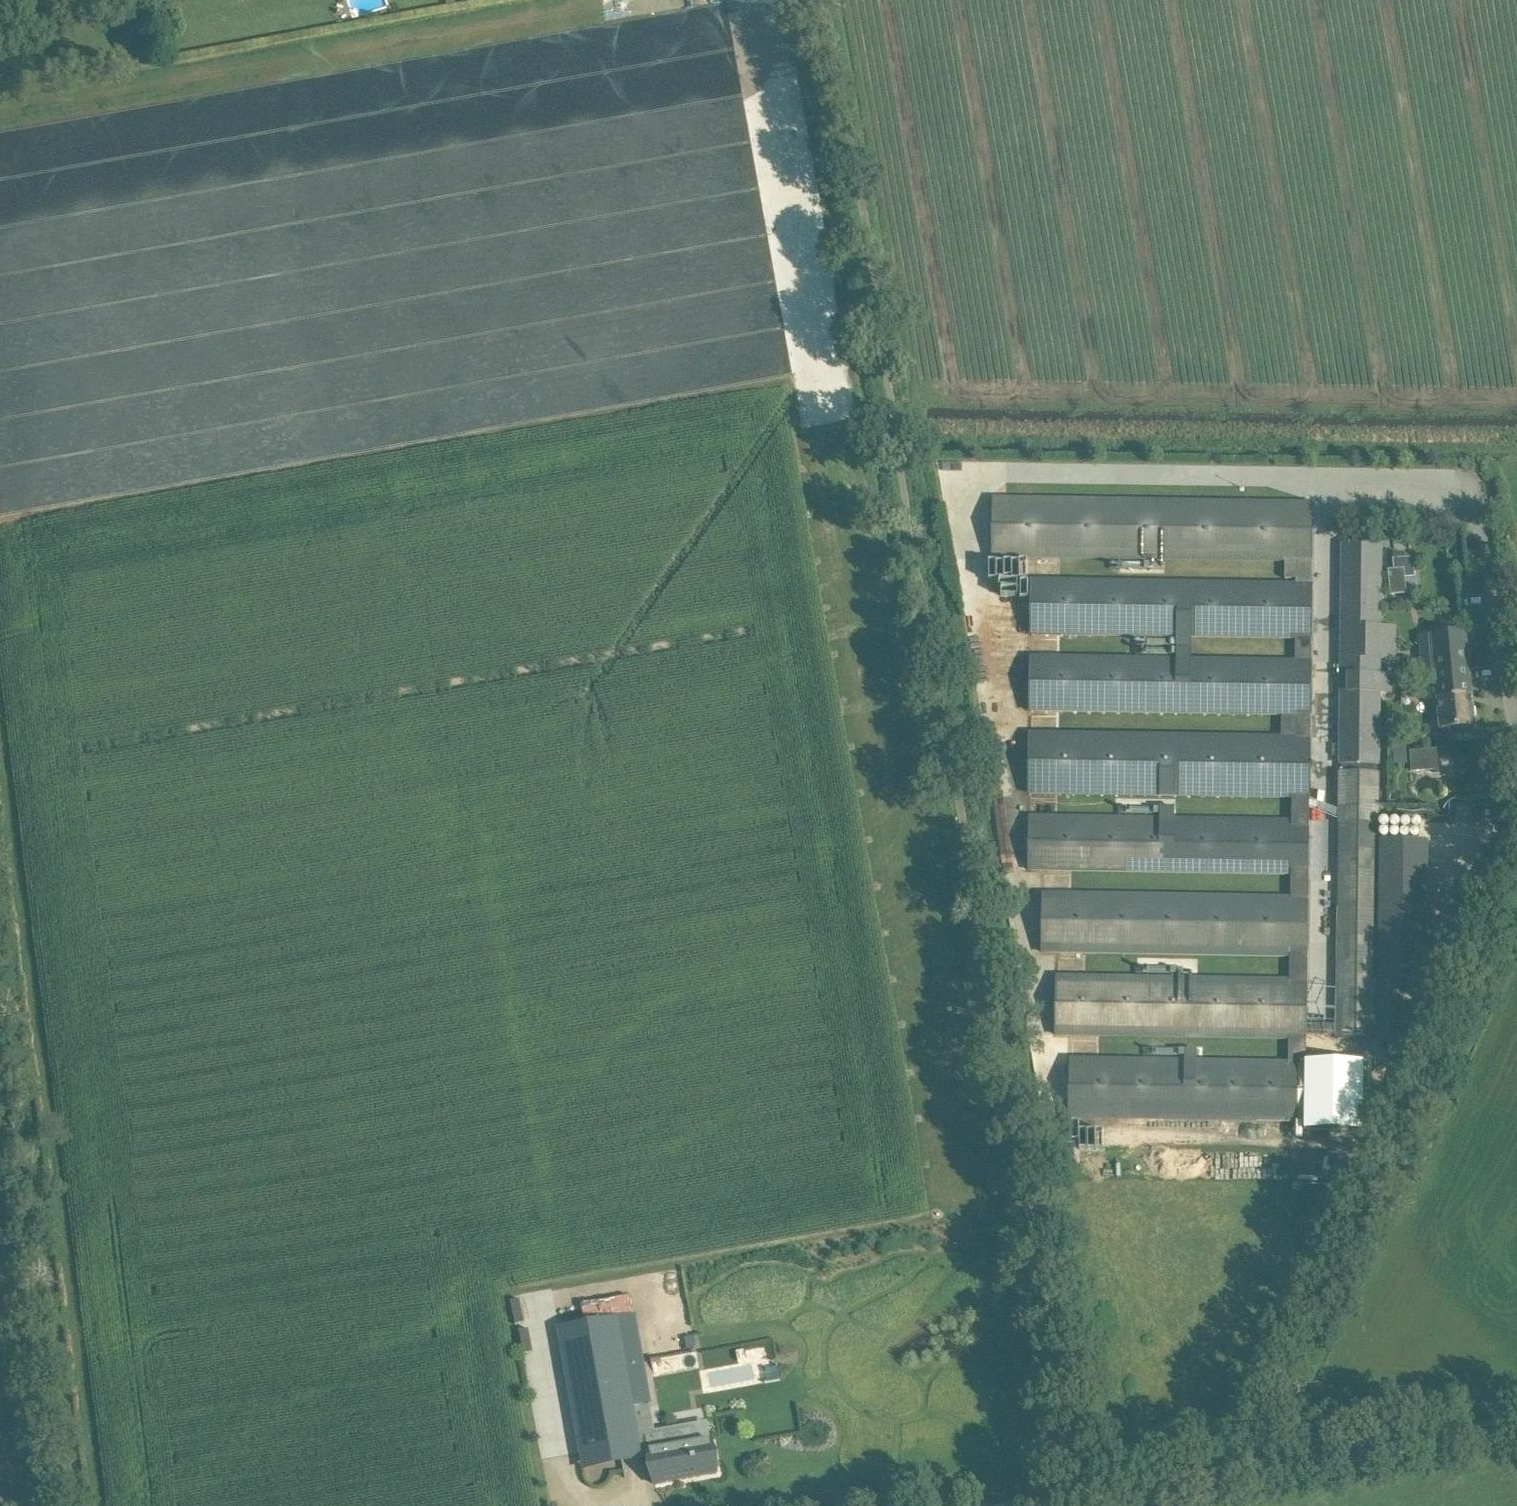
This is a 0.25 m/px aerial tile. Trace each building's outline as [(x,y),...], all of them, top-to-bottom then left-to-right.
[(993,500),(993,556),(1286,559),(1286,577),(1297,577),(1297,584),(1313,585),(1313,503),(993,500)] [(1341,625),(1340,764),(1343,764),(1377,764),(1380,764),(1381,692),(1396,692),(1396,673),(1381,673),(1381,658),(1396,658),(1396,625),(1381,625),(1382,543),(1343,542),(1341,625)] [(1410,591),(1409,576),(1418,575),(1416,554),(1391,557),(1395,593),(1410,591)] [(1033,580),(1031,633),(1072,634),(1280,637),(1296,637),(1296,661),(1312,662),(1313,585),(1297,584),(1073,581),(1033,580)] [(1442,729),(1454,728),(1474,726),(1465,632),(1433,635),(1442,729)] [(1030,656),(1029,711),(1071,710),(1282,714),(1282,738),(1311,738),(1312,662),(1296,661),(1280,661),(1072,658),(1030,656)] [(1029,733),(1027,794),(1071,793),(1292,796),(1292,816),(1310,816),(1310,797),(1311,738),(1282,738),(1071,734),(1029,733)] [(1438,747),(1411,749),(1412,769),(1436,768),(1436,772),(1440,771),(1440,767),(1438,747)] [(1337,1024),(1307,1024),(1307,1034),(1338,1035),(1338,1039),(1340,1039),(1375,1039),(1376,978),(1379,840),(1380,771),(1377,771),(1377,764),(1343,764),(1343,772),(1340,771),(1338,940),(1337,1024)] [(1029,813),(1028,870),(1291,873),(1291,897),(1309,897),(1309,874),(1311,874),(1310,816),(1292,816),(1029,813)] [(1376,978),(1375,1039),(1403,1040),(1404,979),(1426,979),(1427,944),(1428,841),(1379,840),(1376,978)] [(1043,892),(1042,954),(1291,958),(1290,979),(1308,979),(1309,897),(1291,897),(1043,892)] [(1057,975),(1056,1034),(1289,1038),(1289,1040),(1289,1060),(1289,1062),(1307,1062),(1307,1061),(1307,1034),(1307,1024),(1308,979),(1290,979),(1057,975)] [(1071,1059),(1069,1117),(1363,1121),(1365,1063),(1307,1062),(1289,1062),(1071,1059)] [(635,1314),(559,1327),(573,1406),(581,1451),(582,1451),(582,1450),(639,1440),(640,1440),(636,1418),(634,1407),(651,1404),(643,1360),(642,1360),(626,1363),(625,1356),(618,1318),(635,1315),(635,1314)] [(717,1473),(714,1453),(711,1438),(650,1449),(655,1478),(656,1483),(717,1473)]
